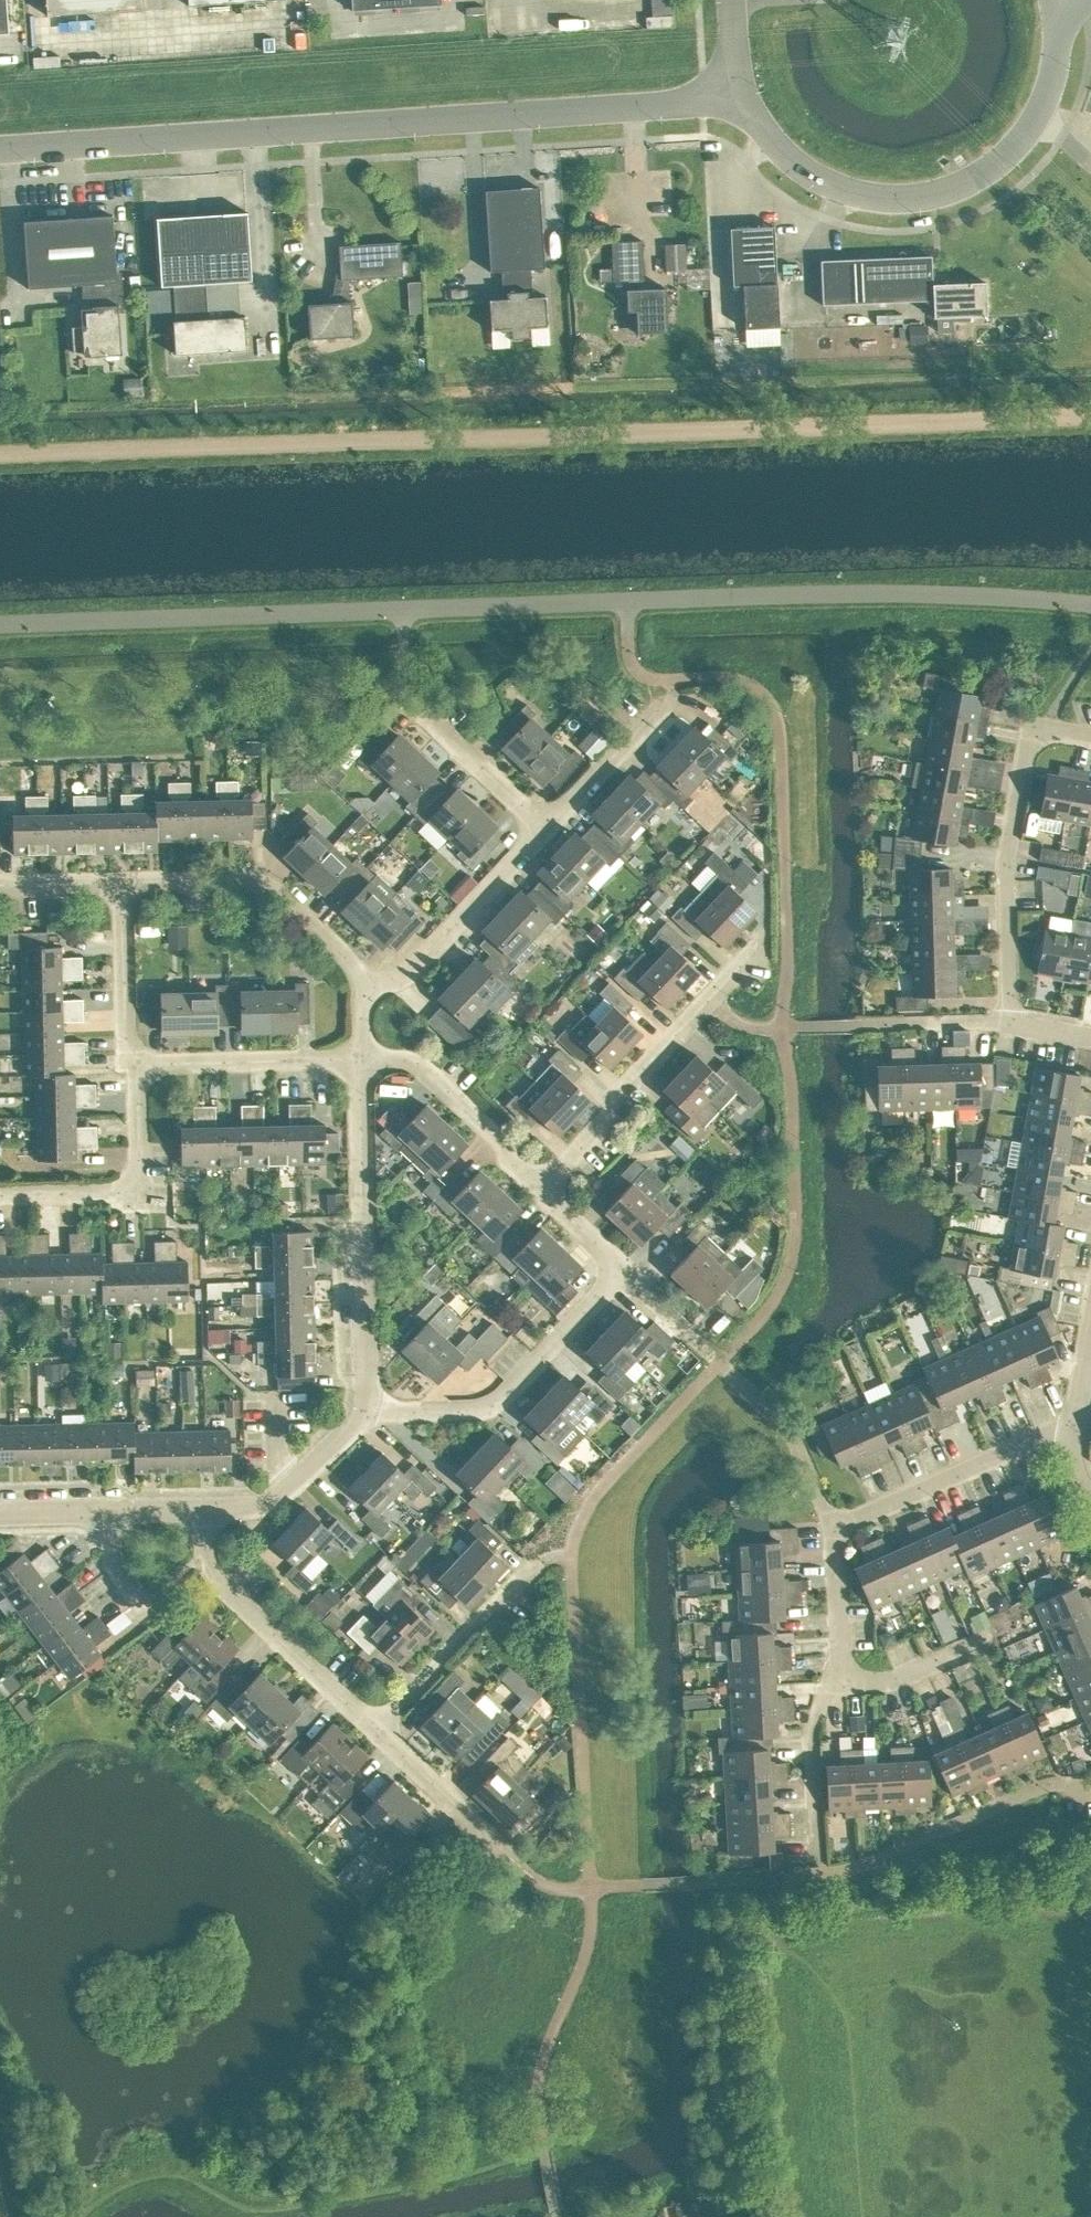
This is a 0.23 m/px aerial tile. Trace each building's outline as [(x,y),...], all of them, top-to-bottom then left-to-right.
[(8,34),(6,0),(0,0),(0,35),(8,34)] [(47,16),(144,10),(143,0),(46,0),(47,16)] [(440,0),(351,0),(351,12),(441,6),(440,0)] [(671,0),(652,0),(653,18),(672,16),(671,0)] [(484,192),(489,273),(505,272),(507,300),(489,301),(491,332),(508,331),(509,340),(531,339),(530,329),(548,328),(546,297),(532,298),(530,270),(544,269),(539,188),(484,192)] [(161,288),(173,287),(175,322),(173,322),(175,355),(246,351),(244,317),(207,320),(205,285),(251,282),(247,215),(247,213),(156,219),(156,221),(157,220),(161,288)] [(85,313),(86,327),(72,327),(73,353),(88,352),(88,356),(87,356),(87,358),(122,355),(122,354),(121,354),(118,307),(119,307),(119,306),(118,306),(117,284),(117,283),(113,216),(23,222),(28,290),(84,286),(85,300),(97,300),(98,312),(85,313)] [(743,286),(744,330),(778,329),(774,227),(730,229),(732,287),(743,286)] [(626,291),(627,313),(636,312),(636,334),(667,333),(666,309),(671,303),(666,299),(666,289),(641,290),(641,281),(643,281),(642,241),(611,243),(612,282),(628,282),(628,291),(626,291)] [(349,302),(348,280),(402,277),(400,242),(338,247),(340,280),(335,280),(330,304),(307,306),(309,340),(353,337),(351,302),(349,302)] [(664,246),(666,272),(686,271),(684,244),(664,246)] [(932,285),(931,257),(820,261),(822,306),(933,301),(933,319),(936,319),(937,333),(953,332),(953,321),(970,321),(970,317),(987,317),(985,283),(932,285)] [(140,289),(139,275),(129,276),(130,290),(140,289)] [(407,283),(408,298),(422,297),(421,283),(407,283)] [(909,327),(910,344),(927,344),(926,327),(909,327)] [(141,379),(125,381),(126,398),(143,396),(141,379)] [(938,689),(934,716),(986,725),(988,714),(977,712),(980,696),(949,690),(951,677),(924,672),(922,686),(938,689)] [(502,747),(522,766),(549,738),(529,719),(535,713),(526,704),(502,729),(511,738),(502,747)] [(934,716),(929,740),(971,747),(974,731),(985,733),(986,725),(934,716)] [(732,724),(727,729),(738,740),(743,735),(732,724)] [(728,761),(737,751),(712,727),(703,736),(694,728),(676,748),(704,774),(716,785),(734,766),(728,761)] [(578,745),(592,759),(607,743),(593,730),(578,745)] [(372,764),(391,782),(418,754),(398,735),(390,744),(380,735),(357,761),(366,770),(372,764)] [(549,738),(522,766),(542,784),(550,775),(559,784),(583,759),(574,750),(568,756),(549,738)] [(915,762),(915,763),(977,774),(979,764),(968,762),(971,747),(929,740),(925,763),(915,762)] [(260,756),(260,742),(246,742),(245,756),(260,756)] [(666,776),(658,785),(672,799),(683,809),(692,799),(686,794),(704,774),(676,748),(657,767),(666,776)] [(405,807),(414,815),(438,790),(429,781),(437,773),(418,754),(391,782),(411,800),(405,807)] [(148,773),(148,762),(134,762),(134,773),(148,773)] [(921,788),(920,789),(962,796),(965,781),(976,783),(977,774),(915,763),(911,786),(921,788)] [(335,787),(346,775),(334,765),(323,776),(335,787)] [(1039,816),(1063,820),(1072,768),(1064,766),(1062,777),(1046,774),(1039,816)] [(1089,825),(1090,816),(1090,783),(1081,781),(1083,770),(1072,768),(1063,820),(1089,825)] [(629,776),(611,796),(639,822),(657,803),(664,808),(672,799),(658,785),(647,775),(638,784),(629,776)] [(219,800),(203,801),(204,840),(228,839),(226,781),(215,781),(216,796),(219,796),(219,800)] [(238,781),(226,781),(228,839),(252,838),(252,829),(265,829),(265,802),(251,802),(251,800),(235,800),(234,796),(238,795),(238,781)] [(155,802),(155,812),(157,841),(180,840),(179,782),(168,783),(168,797),(171,797),(172,802),(155,802)] [(190,782),(179,782),(180,840),(204,840),(203,801),(187,801),(187,797),(190,797),(190,782)] [(920,789),(916,814),(968,823),(970,813),(959,811),(962,796),(920,789)] [(430,818),(449,837),(475,808),(456,790),(447,799),(438,790),(414,815),(424,824),(430,818)] [(124,813),(108,813),(109,852),(133,852),(131,794),(120,794),(121,809),(124,809),(124,813)] [(143,794),(131,794),(133,852),(157,851),(157,841),(155,812),(139,813),(139,808),(143,808),(143,794)] [(76,814),(60,815),(61,853),(85,853),(84,795),(72,795),(73,810),(76,810),(76,814)] [(95,795),(84,795),(85,853),(109,852),(108,813),(92,814),(92,809),(95,809),(95,795)] [(37,854),(36,796),(25,796),(25,811),(29,811),(29,815),(12,816),(13,855),(37,854)] [(47,796),(36,796),(37,854),(61,853),(60,815),(44,815),(44,810),(48,810),(47,796)] [(601,824),(592,833),(618,857),(627,847),(621,842),(639,822),(611,796),(592,815),(601,824)] [(475,808),(449,837),(469,855),(463,861),(472,870),(496,845),(487,836),(495,827),(475,808)] [(284,856),(304,874),(331,846),(311,828),(317,822),(308,813),(284,838),(293,847),(284,856)] [(894,837),(893,854),(919,856),(921,840),(953,846),(956,830),(967,832),(968,823),(916,814),(912,838),(894,837)] [(361,817),(352,827),(358,833),(368,823),(361,817)] [(575,834),(556,853),(584,880),(603,861),(609,866),(618,857),(592,833),(584,842),(575,834)] [(332,884),(341,893),(365,867),(356,858),(350,865),(331,846),(304,874),(324,893),(332,884)] [(1038,861),(1064,865),(1067,852),(1040,848),(1038,861)] [(669,870),(677,861),(667,852),(659,861),(669,870)] [(716,874),(699,892),(740,930),(757,912),(734,890),(744,880),(713,852),(704,862),(716,874)] [(546,882),(538,891),(563,915),(572,905),(566,899),(584,880),(556,853),(538,873),(546,882)] [(634,854),(628,861),(634,867),(640,860),(634,854)] [(908,870),(909,897),(951,895),(962,895),(962,884),(951,884),(950,868),(918,869),(919,856),(893,854),(892,869),(908,870)] [(1052,886),(1067,889),(1070,872),(1037,866),(1035,879),(1052,882),(1052,886)] [(342,910),(362,929),(388,901),(369,882),(375,876),(365,867),(341,893),(351,901),(342,910)] [(429,880),(418,870),(407,881),(419,892),(429,880)] [(458,904),(478,884),(467,874),(448,894),(458,904)] [(520,892),(502,911),(530,938),(548,918),(555,924),(563,915),(538,891),(529,900),(520,892)] [(652,903),(663,912),(674,900),(664,891),(652,903)] [(740,930),(699,892),(683,909),(680,907),(670,917),(691,936),(700,926),(723,947),(740,930)] [(909,897),(910,921),(963,919),(963,909),(952,910),(951,895),(909,897)] [(388,901),(362,929),(382,947),(390,939),(399,947),(423,922),(414,913),(408,919),(388,901)] [(643,913),(653,922),(661,914),(651,905),(643,913)] [(536,944),(530,938),(502,911),(483,931),(492,939),(483,949),(493,959),(509,972),(536,944)] [(910,921),(911,946),(953,945),(952,929),(963,929),(963,919),(910,921)] [(663,953),(653,963),(682,990),(699,973),(676,951),(686,941),(666,922),(656,932),(660,936),(653,944),(663,953)] [(608,935),(597,924),(586,935),(597,946),(608,935)] [(188,949),(187,926),(168,926),(168,949),(188,949)] [(1036,973),(1062,978),(1070,934),(1044,929),(1036,973)] [(60,957),(60,947),(42,947),(42,932),(8,933),(8,948),(22,948),(22,969),(82,968),(82,957),(60,957)] [(1085,982),(1090,950),(1090,937),(1085,936),(1070,934),(1062,978),(1085,982)] [(911,946),(911,971),(964,970),(964,960),(953,960),(953,945),(911,946)] [(682,990),(653,963),(643,953),(626,971),(623,967),(613,978),(633,997),(643,987),(665,1008),(682,990)] [(476,959),(458,979),(486,1006),(504,986),(510,992),(519,982),(509,972),(493,959),(485,967),(476,959)] [(22,969),(23,991),(61,990),(61,980),(82,979),(82,968),(22,969)] [(964,970),(911,971),(912,996),(895,997),(896,1010),(927,1010),(926,996),(954,996),(954,979),(965,979),(964,970)] [(486,1006),(458,979),(439,999),(448,1007),(439,1016),(465,1040),(474,1031),(468,1025),(486,1006)] [(295,991),(268,992),(269,1030),(296,1030),(296,1018),(308,1017),(307,982),(295,983),(295,991)] [(642,1033),(619,1012),(629,1002),(608,983),(599,993),(603,998),(586,1016),(624,1052),(642,1033)] [(215,993),(189,994),(190,1032),(217,1032),(216,1020),(229,1019),(228,984),(215,985),(215,993)] [(241,984),(228,984),(229,1019),(241,1019),(242,1031),(269,1030),(268,992),(241,993),(241,984)] [(190,1032),(189,994),(162,994),(162,986),(149,986),(149,1021),(162,1021),(162,1033),(190,1032)] [(23,991),(23,1012),(83,1010),(83,999),(61,1000),(61,990),(23,991)] [(23,1012),(24,1033),(62,1032),(62,1022),(83,1022),(83,1010),(23,1012)] [(624,1052),(586,1016),(586,1015),(569,1032),(565,1028),(556,1038),(576,1058),(586,1048),(608,1069),(624,1052)] [(465,1040),(439,1016),(431,1025),(456,1049),(465,1040)] [(552,1027),(541,1018),(536,1024),(547,1033),(552,1027)] [(952,1046),(964,1046),(969,1046),(968,1030),(965,1030),(952,1030),(952,1040),(952,1046)] [(24,1033),(24,1054),(84,1053),(84,1042),(62,1042),(62,1032),(24,1033)] [(941,1064),(928,1065),(929,1110),(954,1109),(952,1046),(941,1047),(941,1064)] [(964,1046),(952,1046),(954,1109),(980,1108),(980,1091),(993,1090),(992,1063),(979,1063),(964,1063),(964,1046)] [(913,1047),(902,1048),(904,1110),(929,1110),(928,1065),(914,1065),(913,1047)] [(904,1110),(902,1048),(890,1048),(891,1066),(878,1066),(877,1059),(863,1060),(865,1111),(878,1111),(904,1110)] [(546,1089),(545,1090),(574,1118),(591,1100),(568,1079),(578,1069),(557,1049),(548,1060),(552,1064),(537,1080),(546,1089)] [(25,1076),(63,1074),(63,1065),(84,1064),(84,1053),(24,1054),(25,1076)] [(696,1055),(679,1073),(719,1110),(736,1093),(752,1108),(762,1098),(728,1066),(719,1076),(696,1055)] [(1030,1093),(1090,1104),(1090,1092),(1077,1090),(1079,1075),(1035,1067),(1030,1093)] [(719,1110),(679,1073),(662,1091),(673,1101),(664,1111),(696,1141),(706,1131),(703,1128),(719,1110)] [(74,1074),(35,1076),(36,1096),(95,1095),(95,1084),(74,1084),(74,1074)] [(574,1118),(545,1090),(546,1089),(537,1080),(519,1099),(514,1095),(505,1105),(525,1125),(535,1115),(557,1136),(574,1118)] [(1026,1118),(1070,1126),(1072,1112),(1090,1116),(1090,1108),(1090,1104),(1030,1093),(1026,1118)] [(36,1096),(36,1118),(75,1117),(74,1107),(96,1106),(95,1095),(36,1096)] [(289,1125),(276,1126),(277,1164),(301,1164),(299,1104),(288,1104),(289,1125)] [(311,1104),(299,1104),(301,1164),(325,1163),(325,1152),(325,1133),(324,1124),(311,1125),(311,1104)] [(241,1127),(228,1127),(229,1166),(253,1165),(252,1105),(241,1105),(241,1127)] [(263,1105),(252,1105),(253,1165),(277,1164),(276,1126),(263,1126),(263,1105)] [(419,1153),(446,1125),(425,1105),(411,1120),(401,1110),(379,1134),(398,1152),(400,1150),(411,1161),(419,1153)] [(205,1166),(204,1106),(193,1106),(193,1128),(180,1128),(181,1167),(205,1166)] [(215,1106),(204,1106),(205,1166),(229,1166),(228,1127),(216,1127),(215,1106)] [(36,1118),(37,1139),(97,1137),(96,1126),(75,1127),(75,1117),(36,1118)] [(1026,1118),(1021,1142),(1083,1154),(1085,1142),(1068,1139),(1070,1126),(1026,1118)] [(445,1167),(466,1144),(446,1125),(419,1153),(411,1161),(423,1172),(421,1174),(430,1182),(422,1190),(432,1200),(454,1176),(445,1167)] [(338,1133),(325,1133),(325,1152),(338,1152),(338,1133)] [(670,1143),(687,1154),(693,1144),(676,1133),(670,1143)] [(97,1137),(37,1139),(37,1161),(76,1160),(76,1149),(97,1148),(97,1137)] [(1021,1142),(1017,1167),(1061,1175),(1063,1162),(1081,1165),(1083,1154),(1021,1142)] [(755,1150),(748,1144),(743,1149),(750,1155),(755,1150)] [(604,1212),(622,1228),(664,1184),(646,1167),(645,1169),(635,1159),(615,1180),(625,1189),(604,1212)] [(979,1186),(983,1166),(976,1165),(978,1162),(964,1162),(963,1163),(958,1162),(958,1176),(967,1178),(962,1183),(979,1186)] [(1017,1167),(1012,1192),(1074,1203),(1076,1192),(1059,1189),(1061,1175),(1017,1167)] [(460,1208),(472,1218),(499,1190),(478,1171),(464,1185),(454,1176),(432,1200),(451,1217),(460,1208)] [(724,1193),(730,1199),(739,1190),(732,1183),(724,1193)] [(664,1184),(622,1228),(640,1246),(661,1223),(671,1233),(691,1212),(680,1202),(675,1208),(658,1191),(665,1184),(664,1184)] [(475,1240),(493,1257),(515,1233),(506,1225),(520,1210),(499,1190),(472,1218),(484,1230),(475,1240)] [(1007,1218),(1018,1220),(1018,1219),(1052,1225),(1052,1224),(1054,1211),(1072,1215),(1074,1203),(1012,1192),(1007,1218)] [(345,1211),(344,1193),(326,1194),(327,1212),(345,1211)] [(287,1204),(278,1205),(278,1218),(287,1218),(287,1204)] [(1018,1220),(1014,1244),(1075,1255),(1077,1243),(1060,1240),(1063,1226),(1052,1224),(1052,1225),(1018,1219),(1018,1220)] [(670,1274),(687,1290),(723,1252),(706,1236),(711,1231),(700,1221),(681,1242),(691,1251),(670,1274)] [(511,1276),(522,1286),(559,1247),(539,1228),(526,1243),(515,1233),(493,1257),(512,1275),(511,1276)] [(254,1246),(254,1257),(312,1255),(312,1231),(273,1232),(273,1249),(269,1249),(269,1245),(254,1246)] [(60,1293),(81,1293),(79,1232),(68,1233),(69,1254),(59,1254),(60,1293)] [(81,1293),(102,1292),(101,1264),(102,1264),(102,1253),(91,1254),(91,1232),(79,1232),(81,1293)] [(39,1294),(60,1293),(59,1254),(49,1255),(48,1233),(37,1234),(39,1294)] [(17,1294),(17,1255),(6,1256),(6,1234),(0,1234),(0,1295),(17,1294)] [(17,1294),(39,1294),(37,1234),(26,1234),(27,1255),(17,1255),(17,1294)] [(154,1262),(144,1263),(145,1301),(166,1301),(165,1241),(153,1241),(154,1262)] [(176,1241),(165,1241),(166,1301),(188,1300),(187,1262),(176,1262),(176,1241)] [(102,1292),(102,1302),(124,1302),(122,1242),(111,1242),(112,1263),(102,1264),(101,1264),(102,1292)] [(133,1242),(122,1242),(124,1302),(145,1301),(144,1263),(134,1263),(133,1242)] [(1075,1255),(1014,1244),(1009,1269),(1000,1268),(998,1281),(1035,1288),(1050,1290),(1053,1277),(1056,1263),(1073,1266),(1075,1255)] [(559,1247),(522,1286),(524,1288),(525,1287),(555,1315),(577,1291),(567,1282),(581,1267),(559,1247)] [(723,1252),(687,1290),(706,1307),(727,1285),(737,1294),(762,1267),(752,1258),(741,1269),(723,1252)] [(274,1264),(274,1280),(313,1279),(312,1255),(254,1257),(254,1258),(255,1268),(269,1268),(269,1264),(274,1264)] [(939,1258),(937,1268),(947,1270),(950,1257),(939,1255),(939,1258)] [(237,1268),(255,1268),(254,1258),(254,1257),(237,1257),(237,1268)] [(422,1277),(431,1285),(443,1272),(434,1264),(422,1277)] [(255,1293),(256,1304),(313,1303),(313,1279),(274,1280),(274,1296),(270,1296),(270,1293),(255,1293)] [(1035,1288),(1033,1302),(1049,1306),(1051,1291),(1050,1290),(1035,1288)] [(401,1350),(418,1366),(445,1337),(462,1320),(445,1304),(435,1294),(412,1319),(422,1328),(401,1350)] [(242,1305),(242,1297),(231,1297),(231,1305),(242,1305)] [(275,1312),(275,1328),(314,1327),(313,1303),(256,1304),(256,1316),(270,1315),(270,1312),(275,1312)] [(1037,1316),(1015,1326),(1040,1384),(1051,1379),(1044,1363),(1057,1357),(1048,1337),(1060,1332),(1049,1306),(1036,1312),(1037,1316)] [(218,1320),(218,1307),(208,1307),(209,1320),(218,1320)] [(624,1311),(605,1332),(634,1359),(646,1346),(657,1357),(674,1340),(653,1321),(645,1330),(624,1311)] [(445,1337),(418,1366),(436,1383),(457,1361),(467,1370),(480,1355),(485,1360),(507,1337),(491,1322),(475,1339),(468,1332),(454,1346),(445,1337)] [(1015,1326),(992,1337),(1010,1378),(1023,1372),(1030,1388),(1040,1384),(1015,1326)] [(257,1341),(257,1352),(315,1351),(314,1327),(275,1328),(276,1344),(271,1344),(271,1341),(257,1341)] [(230,1345),(229,1329),(208,1330),(208,1348),(222,1347),(230,1345)] [(634,1382),(645,1370),(634,1359),(605,1332),(585,1353),(606,1372),(597,1381),(617,1400),(634,1382)] [(992,1337),(969,1347),(994,1404),(1005,1399),(998,1384),(1010,1378),(992,1337)] [(246,1339),(234,1339),(234,1352),(247,1351),(247,1350),(252,1350),(251,1343),(247,1343),(246,1339)] [(79,1356),(78,1341),(65,1341),(65,1357),(79,1356)] [(107,1359),(121,1359),(121,1343),(107,1343),(107,1359)] [(951,1355),(946,1357),(964,1398),(977,1393),(984,1409),(994,1404),(969,1347),(951,1355)] [(951,1355),(948,1348),(943,1351),(946,1357),(951,1355)] [(315,1351),(257,1352),(257,1363),(272,1363),(272,1359),(276,1360),(276,1376),(315,1375),(315,1351)] [(946,1357),(943,1351),(937,1353),(940,1360),(946,1357)] [(240,1364),(240,1354),(229,1355),(229,1364),(240,1364)] [(922,1368),(925,1375),(926,1375),(937,1400),(924,1406),(932,1424),(931,1425),(934,1431),(959,1420),(952,1404),(964,1398),(946,1357),(940,1360),(922,1368)] [(58,1363),(45,1364),(46,1379),(59,1379),(58,1363)] [(123,1364),(110,1365),(110,1377),(123,1376),(123,1364)] [(137,1370),(137,1385),(154,1385),(153,1370),(137,1370)] [(194,1386),(193,1371),(179,1372),(180,1387),(194,1386)] [(913,1384),(890,1394),(916,1451),(926,1446),(919,1430),(931,1425),(932,1424),(924,1406),(937,1400),(926,1375),(925,1375),(912,1381),(913,1384)] [(564,1376),(543,1397),(572,1425),(585,1411),(596,1422),(613,1405),(593,1386),(584,1395),(564,1376)] [(890,1394),(867,1404),(886,1445),(898,1439),(905,1455),(916,1451),(890,1394)] [(584,1436),(572,1425),(543,1397),(525,1417),(545,1436),(536,1445),(556,1464),(573,1447),(584,1436)] [(239,1416),(239,1400),(225,1400),(225,1417),(239,1416)] [(170,1416),(169,1403),(161,1403),(161,1417),(170,1416)] [(867,1404),(844,1414),(870,1471),(880,1466),(873,1450),(886,1445),(867,1404)] [(870,1471),(844,1414),(820,1425),(821,1425),(808,1431),(820,1456),(832,1450),(839,1466),(852,1460),(859,1476),(870,1471)] [(110,1462),(134,1461),(134,1433),(134,1422),(109,1423),(110,1462)] [(63,1463),(87,1462),(86,1423),(62,1424),(63,1463)] [(87,1462),(110,1462),(109,1423),(86,1423),(87,1462)] [(15,1464),(39,1463),(38,1424),(14,1425),(15,1464)] [(39,1463),(63,1463),(62,1424),(38,1424),(39,1463)] [(15,1464),(14,1425),(0,1425),(0,1464),(15,1464)] [(230,1430),(205,1431),(206,1470),(231,1469),(230,1430)] [(181,1431),(157,1432),(158,1471),(182,1470),(181,1431)] [(205,1431),(181,1431),(182,1470),(206,1470),(205,1431)] [(134,1461),(134,1471),(158,1471),(157,1432),(134,1433),(134,1461)] [(495,1433),(475,1454),(504,1482),(516,1469),(527,1479),(544,1462),(524,1443),(515,1452),(495,1433)] [(382,1453),(365,1470),(393,1497),(401,1488),(413,1499),(421,1491),(427,1497),(437,1487),(412,1464),(403,1473),(382,1453)] [(504,1482),(475,1454),(455,1475),(476,1494),(467,1503),(487,1522),(504,1505),(492,1494),(504,1482)] [(393,1497),(365,1470),(348,1488),(370,1509),(361,1518),(381,1537),(390,1527),(376,1514),(393,1497)] [(576,1478),(571,1482),(578,1488),(584,1481),(581,1478),(576,1478)] [(1023,1485),(1012,1489),(1038,1547),(1062,1536),(1043,1495),(1030,1501),(1023,1485)] [(1009,1510),(996,1516),(1015,1557),(1038,1547),(1012,1489),(1002,1494),(1009,1510)] [(977,1505),(966,1510),(992,1567),(1015,1557),(996,1516),(984,1521),(977,1505)] [(305,1508),(288,1526),(316,1553),(333,1535),(351,1552),(360,1542),(336,1519),(327,1529),(305,1508)] [(963,1531),(951,1536),(965,1568),(964,1568),(968,1578),(992,1567),(966,1510),(956,1515),(963,1531)] [(927,1516),(916,1521),(942,1578),(964,1568),(965,1568),(951,1536),(947,1526),(934,1532),(927,1516)] [(478,1538),(459,1558),(487,1585),(506,1565),(492,1551),(501,1541),(478,1519),(468,1529),(478,1538)] [(913,1542),(900,1547),(919,1588),(942,1578),(916,1521),(906,1526),(913,1542)] [(316,1553),(288,1526),(272,1543),(294,1564),(285,1574),(305,1593),(314,1583),(300,1569),(316,1553)] [(735,1544),(736,1570),(781,1567),(780,1554),(798,1553),(796,1527),(768,1529),(769,1542),(735,1544)] [(881,1537),(870,1542),(896,1599),(919,1588),(900,1547),(888,1553),(881,1537)] [(5,1594),(53,1557),(46,1548),(29,1561),(14,1542),(0,1553),(0,1588),(5,1594)] [(896,1599),(870,1542),(860,1546),(867,1562),(853,1568),(872,1609),(896,1599)] [(413,1543),(397,1559),(408,1569),(423,1552),(413,1543)] [(5,1594),(18,1611),(49,1587),(43,1579),(59,1566),(53,1557),(5,1594)] [(487,1585),(459,1558),(439,1579),(429,1570),(420,1580),(443,1602),(453,1592),(467,1606),(487,1585)] [(736,1570),(738,1595),(800,1591),(800,1590),(799,1580),(782,1581),(781,1567),(736,1570)] [(394,1607),(384,1617),(412,1644),(417,1639),(421,1643),(434,1629),(408,1605),(417,1595),(398,1577),(381,1595),(394,1607)] [(18,1611),(31,1628),(78,1591),(72,1582),(55,1595),(49,1587),(18,1611)] [(1044,1628),(1090,1607),(1090,1595),(1080,1600),(1074,1586),(1033,1605),(1044,1628)] [(320,1620),(340,1599),(328,1588),(321,1595),(318,1593),(306,1606),(320,1620)] [(31,1628),(44,1644),(74,1621),(68,1613),(85,1600),(78,1591),(31,1628)] [(738,1595),(739,1620),(739,1621),(748,1620),(749,1635),(771,1633),(771,1634),(776,1634),(775,1619),(784,1619),(783,1604),(800,1603),(800,1591),(738,1595)] [(1008,1607),(1003,1596),(996,1599),(994,1605),(997,1612),(1008,1607)] [(1054,1651),(1090,1635),(1090,1623),(1090,1621),(1090,1620),(1090,1607),(1044,1628),(1054,1651)] [(990,1625),(984,1612),(974,1616),(980,1629),(990,1625)] [(412,1644),(384,1617),(375,1627),(363,1614),(346,1632),(365,1650),(374,1641),(400,1665),(413,1651),(409,1648),(412,1644)] [(180,1655),(190,1664),(217,1635),(213,1632),(217,1628),(203,1615),(179,1641),(169,1632),(151,1651),(168,1668),(180,1655)] [(44,1644),(57,1661),(104,1625),(98,1616),(81,1629),(74,1621),(44,1644)] [(726,1637),(728,1661),(790,1658),(790,1647),(790,1646),(772,1647),(771,1634),(771,1633),(749,1635),(748,1620),(739,1621),(739,1620),(721,1621),(722,1637),(726,1637)] [(104,1625),(57,1661),(70,1678),(101,1655),(94,1646),(111,1633),(104,1625)] [(951,1625),(938,1631),(943,1641),(956,1636),(951,1625)] [(885,1632),(878,1635),(884,1648),(896,1643),(893,1635),(885,1632)] [(1003,1634),(996,1637),(1001,1647),(1007,1644),(1003,1634)] [(217,1635),(190,1664),(200,1673),(188,1686),(206,1702),(224,1683),(214,1674),(239,1648),(225,1636),(221,1639),(217,1635)] [(1064,1674),(1090,1663),(1090,1635),(1054,1651),(1064,1674)] [(790,1647),(790,1658),(802,1657),(801,1646),(790,1647)] [(1017,1657),(1009,1660),(1013,1669),(1021,1665),(1017,1657)] [(728,1661),(729,1686),(774,1684),(774,1670),(791,1669),(790,1658),(728,1661)] [(1075,1697),(1090,1690),(1090,1663),(1064,1674),(1075,1697)] [(512,1667),(501,1678),(512,1689),(523,1678),(512,1667)] [(970,1682),(962,1667),(953,1671),(960,1687),(970,1682)] [(420,1726),(438,1743),(474,1703),(457,1687),(464,1680),(454,1671),(431,1695),(441,1704),(420,1726)] [(236,1712),(249,1724),(279,1692),(259,1673),(246,1687),(235,1677),(209,1705),(226,1721),(236,1712)] [(518,1686),(534,1701),(541,1694),(524,1679),(518,1686)] [(729,1686),(731,1712),(793,1708),(793,1697),(775,1698),(774,1684),(729,1686)] [(1085,1720),(1090,1718),(1090,1690),(1075,1697),(1085,1720)] [(279,1692),(249,1724),(269,1743),(279,1732),(290,1742),(314,1716),(303,1706),(308,1701),(301,1694),(292,1704),(279,1692)] [(1033,1700),(1038,1713),(1052,1707),(1046,1694),(1033,1700)] [(951,1730),(978,1790),(987,1785),(985,1780),(998,1774),(980,1733),(967,1739),(961,1726),(964,1725),(951,1697),(939,1703),(951,1730)] [(193,1703),(190,1707),(199,1716),(202,1712),(193,1703)] [(474,1703),(438,1743),(455,1759),(476,1737),(486,1747),(508,1722),(498,1713),(492,1720),(474,1703)] [(1007,1705),(997,1709),(1023,1769),(1033,1765),(1031,1760),(1045,1753),(1026,1712),(1013,1718),(1007,1705)] [(731,1712),(732,1736),(732,1737),(744,1736),(745,1751),(767,1750),(772,1750),(771,1736),(777,1735),(776,1721),(794,1720),(793,1708),(731,1712)] [(992,1727),(980,1733),(998,1774),(1012,1768),(1014,1773),(1023,1769),(997,1709),(986,1714),(992,1727)] [(849,1716),(850,1732),(864,1731),(863,1715),(849,1716)] [(309,1763),(319,1771),(345,1743),(342,1740),(346,1736),(332,1723),(308,1748),(298,1739),(280,1759),(297,1775),(309,1763)] [(978,1790),(951,1730),(940,1735),(946,1748),(933,1754),(951,1795),(966,1789),(968,1794),(978,1790)] [(563,1735),(555,1742),(564,1752),(571,1745),(563,1735)] [(722,1753),(724,1778),(786,1774),(786,1763),(768,1764),(767,1750),(745,1751),(744,1736),(732,1737),(732,1736),(717,1737),(718,1753),(722,1753)] [(472,1793),(490,1810),(528,1771),(521,1765),(522,1764),(511,1752),(517,1746),(507,1737),(483,1762),(493,1772),(472,1793)] [(345,1743),(319,1771),(329,1781),(317,1794),(335,1811),(353,1791),(343,1782),(367,1756),(354,1744),(350,1748),(345,1743)] [(912,1746),(901,1747),(905,1812),(915,1811),(915,1806),(930,1805),(928,1760),(913,1761),(912,1746)] [(890,1762),(877,1763),(879,1808),(894,1807),(894,1813),(905,1812),(901,1747),(889,1747),(890,1762)] [(862,1749),(851,1750),(854,1815),(865,1814),(864,1808),(879,1808),(877,1763),(863,1763),(862,1749)] [(854,1815),(851,1750),(839,1750),(840,1765),(825,1766),(828,1811),(844,1810),(844,1815),(854,1815)] [(1066,1767),(1068,1773),(1074,1772),(1074,1773),(1085,1769),(1082,1758),(1071,1761),(1072,1765),(1066,1767)] [(528,1771),(490,1810),(507,1827),(534,1799),(523,1788),(534,1777),(528,1771)] [(724,1778),(725,1803),(770,1800),(769,1787),(787,1786),(786,1774),(724,1778)] [(371,1822),(379,1829),(410,1797),(393,1781),(374,1801),(362,1789),(340,1812),(361,1833),(371,1822)] [(540,1803),(551,1813),(569,1794),(558,1784),(540,1803)] [(410,1797),(379,1829),(389,1839),(378,1849),(398,1868),(421,1845),(410,1834),(429,1814),(410,1797)] [(725,1803),(727,1828),(789,1824),(789,1813),(771,1814),(770,1800),(725,1803)] [(789,1824),(727,1828),(728,1853),(724,1853),(724,1867),(752,1866),(751,1852),(773,1851),(772,1837),(790,1836),(789,1824)] [(782,1853),(769,1853),(769,1869),(784,1869),(782,1853)] [(701,2216),(715,2216),(713,2200),(699,2203),(701,2216)] [(688,2208),(675,2210),(676,2216),(690,2216),(688,2208)]
